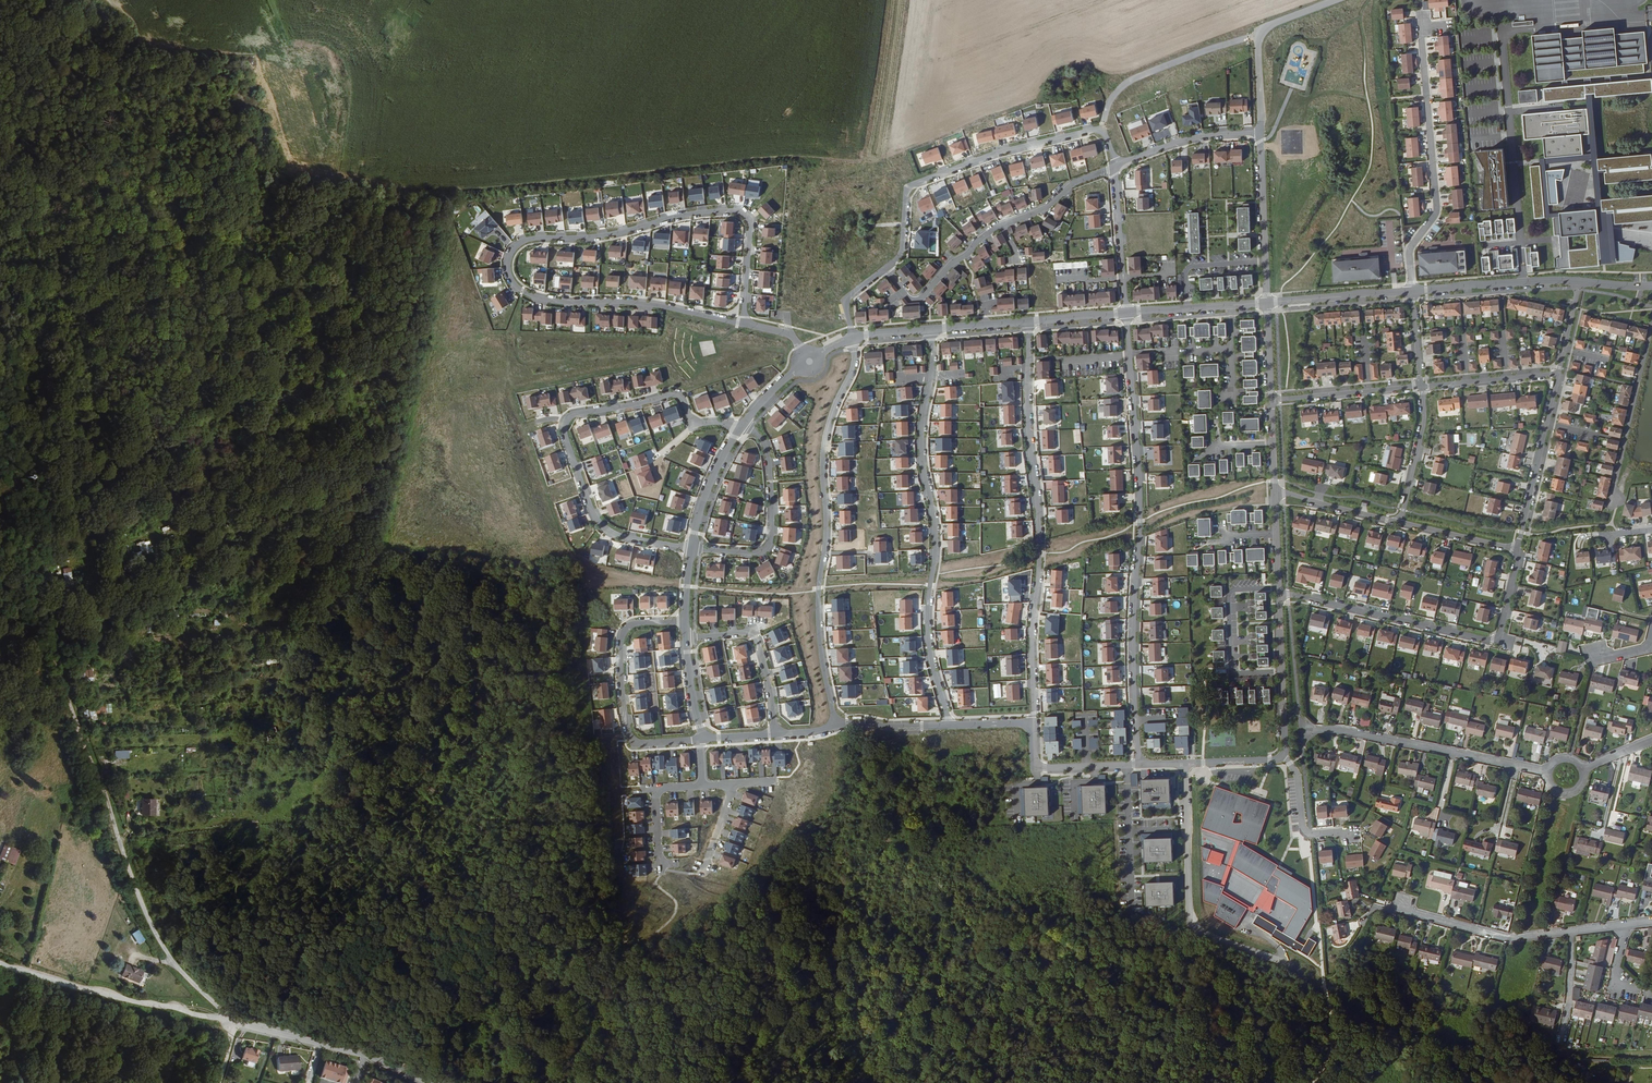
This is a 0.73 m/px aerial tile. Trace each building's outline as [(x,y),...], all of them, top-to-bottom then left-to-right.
[(1429,11),(1430,11),(1435,10),(1435,14),(1444,13),(1443,9),(1449,9),(1448,0),(1433,0),(1428,0),(1429,11)] [(1589,0),(1581,0),(1582,20),(1587,20),(1587,25),(1590,25),(1589,0)] [(1389,22),(1403,21),(1403,17),(1400,17),(1399,11),(1388,12),(1389,22)] [(1411,39),(1411,35),(1410,31),(1408,32),(1407,26),(1395,27),(1397,37),(1398,46),(1409,45),(1409,40),(1411,39)] [(1647,64),(1644,32),(1614,35),(1613,29),(1582,31),(1582,38),(1561,39),(1561,33),(1531,35),(1535,83),(1561,81),(1562,87),(1542,88),(1544,102),(1586,99),(1586,95),(1591,95),(1594,95),(1594,98),(1651,93),(1651,81),(1651,79),(1627,81),(1627,74),(1644,73),(1643,64),(1647,64)] [(1450,39),(1440,39),(1440,45),(1436,45),(1437,54),(1441,53),(1441,59),(1451,58),(1450,39)] [(1317,51),(1307,47),(1301,41),(1291,43),(1288,51),(1279,83),(1305,91),(1317,51)] [(1409,56),(1399,57),(1401,77),(1411,75),(1410,70),(1415,69),(1414,61),(1410,62),(1409,56)] [(1438,68),(1439,72),(1439,77),(1442,76),(1442,82),(1454,81),(1453,71),(1452,62),(1441,63),(1441,68),(1438,68)] [(1409,85),(1409,81),(1395,82),(1396,92),(1407,91),(1407,85),(1409,85)] [(1440,88),(1440,92),(1440,96),(1443,95),(1443,101),(1455,100),(1454,91),(1454,81),(1442,82),(1442,87),(1440,88)] [(1536,90),(1518,91),(1519,104),(1538,102),(1536,90)] [(1591,95),(1586,95),(1586,99),(1587,109),(1589,135),(1580,135),(1581,145),(1590,144),(1591,154),(1582,155),(1544,158),(1539,158),(1540,166),(1544,219),(1553,218),(1559,217),(1559,213),(1549,214),(1549,205),(1546,171),(1545,164),(1592,160),(1596,209),(1601,209),(1600,200),(1598,171),(1597,159),(1591,95)] [(1078,108),(1081,119),(1097,115),(1094,104),(1078,108)] [(1252,104),(1235,105),(1235,118),(1240,118),(1240,117),(1243,117),(1252,116),(1252,104)] [(1439,111),(1439,115),(1439,119),(1442,119),(1442,124),(1454,123),(1453,114),(1453,104),(1441,105),(1441,111),(1439,111)] [(1205,126),(1203,107),(1195,108),(1195,113),(1194,114),(1195,118),(1191,118),(1192,119),(1187,120),(1188,128),(1195,127),(1195,129),(1199,128),(1199,127),(1205,126)] [(1231,118),(1231,107),(1211,108),(1211,118),(1212,119),(1217,119),(1218,118),(1221,118),(1221,119),(1226,119),(1226,118),(1231,118)] [(1054,114),(1057,125),(1073,120),(1070,109),(1054,114)] [(1587,109),(1521,115),(1524,140),(1543,139),(1544,158),(1582,155),(1581,145),(1580,135),(1589,135),(1587,109)] [(1421,123),(1420,119),(1420,115),(1417,115),(1416,110),(1405,111),(1406,120),(1407,130),(1418,129),(1418,123),(1421,123)] [(1481,123),(1491,121),(1490,114),(1480,115),(1481,123)] [(1024,131),(1038,127),(1035,115),(1021,119),(1024,131)] [(1154,124),(1158,135),(1163,133),(1163,132),(1167,131),(1172,130),(1172,129),(1177,128),(1173,117),(1154,124)] [(994,127),(997,139),(1016,134),(1013,122),(994,127)] [(1156,139),(1152,127),(1134,134),(1138,145),(1145,143),(1144,142),(1146,141),(1147,142),(1156,139)] [(1457,127),(1447,128),(1447,133),(1443,134),(1444,142),(1448,141),(1449,147),(1458,146),(1457,127)] [(975,133),(978,144),(994,139),(991,129),(975,133)] [(961,140),(948,144),(952,155),(965,150),(961,140)] [(1420,153),(1420,149),(1420,145),(1417,145),(1416,140),(1405,141),(1406,151),(1407,160),(1418,159),(1418,153),(1420,153)] [(938,146),(920,152),(925,165),(942,159),(938,146)] [(1082,146),(1069,149),(1072,162),(1085,160),(1082,146)] [(1458,146),(1449,147),(1449,152),(1445,153),(1446,161),(1450,161),(1450,166),(1459,165),(1458,146)] [(1485,171),(1481,211),(1508,208),(1502,150),(1474,152),(1485,171)] [(1064,152),(1049,154),(1051,166),(1065,165),(1064,152)] [(1239,154),(1235,154),(1235,156),(1235,166),(1246,166),(1246,155),(1239,155),(1239,154)] [(1651,180),(1651,168),(1651,166),(1651,162),(1651,154),(1597,159),(1598,171),(1606,170),(1607,173),(1604,173),(1605,184),(1651,180)] [(1235,166),(1235,156),(1218,157),(1218,166),(1235,166)] [(1208,158),(1196,159),(1196,168),(1208,168),(1208,158)] [(1025,175),(1022,163),(1014,165),(1015,166),(1009,167),(1012,178),(1025,175)] [(990,168),(993,180),(1004,178),(1001,165),(990,168)] [(1185,165),(1175,165),(1176,177),(1186,176),(1185,165)] [(1529,167),(1534,219),(1544,219),(1540,166),(1529,167)] [(1444,176),(1444,180),(1445,184),(1447,184),(1448,189),(1459,188),(1459,179),(1458,169),(1446,170),(1447,175),(1444,176)] [(1422,170),(1411,171),(1414,190),(1424,189),(1423,183),(1427,183),(1426,175),(1422,175),(1422,170)] [(1546,171),(1549,205),(1558,204),(1556,180),(1562,181),(1564,170),(1546,171)] [(978,173),(969,177),(974,189),(983,185),(978,173)] [(1153,173),(1142,173),(1142,188),(1143,188),(1143,193),(1154,193),(1153,173)] [(956,194),(968,189),(964,178),(952,183),(956,194)] [(745,195),(747,185),(730,182),(729,193),(745,195)] [(760,187),(747,185),(745,195),(745,197),(750,198),(750,196),(758,197),(760,187)] [(724,194),(723,186),(709,188),(710,199),(720,198),(720,195),(724,194)] [(1029,200),(1042,199),(1040,187),(1031,188),(1031,193),(1028,193),(1029,200)] [(704,199),(703,188),(689,189),(691,200),(704,199)] [(960,199),(970,195),(969,190),(958,194),(960,199)] [(684,200),(683,192),(679,193),(679,191),(669,192),(670,203),(680,202),(680,201),(684,200)] [(1463,191),(1453,192),(1453,198),(1449,198),(1450,206),(1454,206),(1455,211),(1465,210),(1463,191)] [(664,206),(663,195),(649,196),(650,207),(664,206)] [(930,195),(916,200),(921,212),(935,207),(930,195)] [(1011,200),(1015,210),(1027,205),(1023,195),(1011,200)] [(1144,201),(1144,209),(1155,209),(1154,196),(1145,197),(1145,201),(1144,201)] [(1554,236),(1559,236),(1560,258),(1557,258),(1558,269),(1599,266),(1598,260),(1600,260),(1601,264),(1616,263),(1616,262),(1633,261),(1635,249),(1629,248),(1629,246),(1619,244),(1620,242),(1614,241),(1613,223),(1614,223),(1614,225),(1651,221),(1651,196),(1600,200),(1601,209),(1596,209),(1559,213),(1559,217),(1553,218),(1554,236)] [(623,201),(604,201),(605,216),(623,215),(623,201)] [(626,213),(643,212),(643,201),(625,201),(626,213)] [(996,205),(998,211),(1001,210),(1003,215),(1013,212),(1010,201),(996,205)] [(1103,207),(1102,201),(1091,202),(1091,213),(1104,212),(1104,207),(1103,207)] [(1054,230),(1065,206),(1056,202),(1052,211),(1054,213),(1052,219),(1045,216),(1041,224),(1054,230)] [(1416,202),(1406,204),(1408,223),(1418,221),(1418,216),(1422,215),(1421,207),(1417,208),(1416,202)] [(775,212),(766,203),(759,211),(767,219),(775,212)] [(602,206),(585,207),(585,220),(600,219),(600,216),(603,216),(602,206)] [(546,224),(563,222),(561,208),(544,211),(546,224)] [(983,220),(985,224),(997,219),(992,208),(977,215),(979,221),(983,220)] [(1252,210),(1240,211),(1241,236),(1252,235),(1252,210)] [(470,224),(483,239),(498,225),(485,211),(470,224)] [(505,213),(505,224),(522,224),(521,212),(505,213)] [(542,212),(526,212),(527,225),(542,225),(542,212)] [(1202,213),(1193,214),(1195,252),(1204,251),(1202,213)] [(1445,222),(1446,227),(1460,225),(1458,215),(1448,216),(1449,222),(1445,222)] [(976,230),(974,226),(978,224),(974,217),(960,225),(966,235),(976,230)] [(1106,222),(1105,217),(1093,218),(1093,231),(1104,230),(1104,222),(1106,222)] [(1483,223),(1478,223),(1480,242),(1486,241),(1485,236),(1491,236),(1492,241),(1498,240),(1497,235),(1503,234),(1503,239),(1509,239),(1509,234),(1515,233),(1514,218),(1506,219),(1507,221),(1502,222),(1502,219),(1494,220),(1495,222),(1491,222),(1491,220),(1483,221),(1483,223)] [(722,233),(725,233),(724,238),(734,239),(734,230),(733,230),(733,227),(735,226),(735,223),(734,221),(723,220),(722,233)] [(1016,232),(1013,233),(1016,240),(1020,239),(1019,236),(1028,233),(1025,223),(1014,226),(1016,232)] [(1030,235),(1032,235),(1033,239),(1043,235),(1038,223),(1027,228),(1030,235)] [(467,227),(463,233),(468,236),(472,230),(467,227)] [(692,240),(707,240),(708,228),(692,227),(692,240)] [(775,229),(763,228),(763,236),(775,237),(775,229)] [(497,235),(507,245),(512,240),(501,230),(497,235)] [(690,231),(674,230),(673,242),(689,243),(690,231)] [(914,248),(928,248),(929,231),(915,230),(914,248)] [(962,241),(960,239),(963,236),(958,230),(945,243),(952,251),(962,241)] [(670,234),(655,232),(654,243),(670,244),(670,234)] [(972,265),(974,271),(985,266),(982,259),(1000,251),(998,245),(1006,242),(1002,233),(991,237),(994,244),(985,248),(984,245),(975,249),(978,254),(971,257),(974,264),(972,265)] [(734,239),(724,238),(723,250),(735,251),(736,239),(734,239)] [(632,253),(648,254),(649,240),(632,240),(632,253)] [(1252,240),(1241,240),(1241,252),(1252,252),(1252,240)] [(1108,256),(1107,241),(1097,241),(1098,256),(1108,256)] [(483,244),(478,259),(489,264),(494,248),(483,244)] [(608,245),(607,257),(625,257),(625,246),(608,245)] [(1032,255),(1032,261),(1045,260),(1045,251),(1032,251),(1032,247),(1024,247),(1025,255),(1032,255)] [(1525,247),(1527,272),(1533,272),(1532,267),(1539,266),(1538,252),(1531,252),(1531,247),(1525,247)] [(771,248),(762,248),(761,255),(762,255),(761,263),(772,264),(773,253),(771,252),(771,248)] [(582,249),(582,261),(595,261),(595,249),(582,249)] [(1481,257),(1482,272),(1491,271),(1490,269),(1499,269),(1499,270),(1514,269),(1514,267),(1518,266),(1517,249),(1512,249),(1512,254),(1499,256),(1498,250),(1488,251),(1488,256),(1481,257)] [(529,263),(546,263),(546,250),(529,251),(529,263)] [(574,251),(556,251),(556,266),(573,266),(574,251)] [(1466,251),(1420,255),(1422,277),(1467,273),(1466,251)] [(733,257),(718,255),(717,267),(729,268),(729,261),(733,261),(733,257)] [(1005,256),(997,257),(997,265),(1005,265),(1005,256)] [(1378,258),(1332,260),(1333,281),(1379,279),(1378,258)] [(928,279),(939,266),(932,260),(921,273),(928,279)] [(1135,262),(1136,279),(1146,278),(1146,261),(1135,262)] [(1106,262),(1106,271),(1117,270),(1116,262),(1106,262)] [(905,277),(908,280),(914,274),(904,263),(895,271),(903,279),(905,277)] [(580,282),(583,267),(574,266),(572,277),(567,276),(568,270),(561,269),(560,275),(555,274),(554,278),(558,278),(556,289),(566,291),(567,288),(571,289),(572,281),(580,282)] [(946,276),(949,278),(945,285),(951,289),(955,283),(955,282),(961,273),(951,267),(946,276)] [(995,281),(1027,280),(1026,267),(1015,267),(1015,268),(1004,269),(1004,271),(994,272),(995,281)] [(482,268),(481,282),(494,282),(495,268),(482,268)] [(1118,279),(1117,270),(1106,271),(1104,271),(1105,279),(1118,279)] [(775,273),(760,271),(758,288),(769,289),(770,276),(775,277),(775,273)] [(532,283),(545,284),(545,272),(533,272),(532,283)] [(730,274),(718,273),(717,286),(729,287),(730,274)] [(580,287),(593,287),(593,275),(580,275),(580,287)] [(618,286),(619,276),(607,275),(606,285),(618,286)] [(907,283),(916,277),(914,275),(908,280),(906,277),(903,278),(907,283)] [(973,278),(977,296),(994,292),(992,284),(986,286),(984,275),(973,278)] [(1242,275),(1243,288),(1248,288),(1248,285),(1252,285),(1251,275),(1242,275)] [(645,289),(646,277),(630,276),(629,287),(645,289)] [(1219,277),(1220,290),(1226,290),(1225,288),(1233,287),(1233,289),(1239,289),(1238,276),(1219,277)] [(662,289),(666,290),(667,278),(652,277),(651,289),(662,290),(662,289)] [(887,277),(875,285),(880,293),(889,287),(893,293),(896,291),(887,277)] [(914,293),(922,286),(914,277),(906,285),(914,293)] [(1203,278),(1204,290),(1215,289),(1215,277),(1203,278)] [(684,294),(685,283),(670,281),(669,294),(680,295),(681,294),(684,294)] [(939,298),(948,287),(940,281),(931,292),(939,298)] [(703,299),(704,287),(691,286),(690,298),(695,299),(695,298),(698,298),(698,299),(703,299)] [(1170,288),(1172,300),(1180,300),(1179,287),(1170,288)] [(1137,294),(1138,304),(1146,303),(1155,302),(1163,301),(1162,289),(1153,290),(1153,291),(1145,292),(1145,293),(1137,294)] [(496,311),(508,305),(502,291),(490,297),(496,311)] [(715,295),(715,305),(726,306),(727,296),(725,296),(726,292),(717,291),(717,295),(715,295)] [(865,291),(858,297),(864,303),(870,297),(865,291)] [(1108,295),(1109,305),(1118,305),(1117,294),(1108,295)] [(1108,295),(1100,295),(1100,296),(1101,306),(1109,305),(1108,295)] [(1069,298),(1069,296),(1061,297),(1061,309),(1070,308),(1069,298)] [(1091,296),(1092,307),(1101,307),(1101,306),(1100,296),(1091,296)] [(1078,297),(1069,298),(1070,308),(1079,308),(1078,297)] [(1086,297),(1078,297),(1079,308),(1087,307),(1086,297)] [(765,300),(757,299),(756,311),(764,312),(765,300)] [(1508,300),(1506,309),(1515,311),(1515,313),(1531,316),(1531,315),(1553,320),(1552,321),(1561,323),(1563,311),(1555,310),(1555,311),(1543,309),(1543,308),(1534,305),(1518,301),(1518,302),(1508,300)] [(1489,303),(1463,306),(1464,317),(1480,315),(1480,313),(1490,312),(1490,314),(1499,313),(1498,302),(1489,303)] [(937,315),(947,315),(947,303),(937,303),(937,315)] [(950,304),(950,314),(974,314),(973,303),(950,304)] [(902,318),(920,318),(920,305),(901,305),(902,318)] [(1460,316),(1459,305),(1443,307),(1443,308),(1431,309),(1431,307),(1423,308),(1424,320),(1432,319),(1432,317),(1444,316),(1444,317),(1460,316)] [(521,321),(539,321),(539,325),(551,325),(551,312),(533,312),(533,308),(522,308),(521,321)] [(888,308),(868,309),(868,321),(888,320),(888,308)] [(1383,312),(1365,313),(1366,325),(1374,324),(1374,322),(1384,321),(1395,320),(1396,322),(1404,321),(1403,309),(1395,310),(1395,312),(1383,313),(1383,312)] [(558,326),(585,327),(585,317),(580,317),(580,313),(568,312),(555,311),(554,324),(558,324),(558,326)] [(866,311),(856,312),(856,323),(866,322),(866,311)] [(610,327),(623,328),(624,316),(595,314),(594,326),(610,327)] [(1359,325),(1358,314),(1340,315),(1323,316),(1324,317),(1314,318),(1314,327),(1324,327),(1324,328),(1341,326),(1341,325),(1351,324),(1351,326),(1359,325)] [(1643,341),(1646,331),(1636,329),(1626,326),(1610,322),(1610,323),(1600,320),(1600,322),(1589,319),(1589,317),(1581,315),(1578,327),(1586,329),(1587,327),(1608,332),(1608,334),(1624,337),(1624,336),(1634,338),(1634,339),(1643,341)] [(627,328),(657,328),(657,316),(627,316),(627,328)] [(1256,324),(1242,324),(1242,333),(1249,333),(1249,337),(1254,336),(1257,336),(1257,328),(1256,328),(1256,324)] [(1196,339),(1196,342),(1204,341),(1204,327),(1197,328),(1196,328),(1196,331),(1192,331),(1192,339),(1196,339)] [(1210,327),(1204,327),(1204,341),(1212,342),(1212,339),(1216,339),(1215,331),(1211,331),(1211,328),(1210,328),(1210,327)] [(1219,330),(1215,331),(1216,339),(1220,339),(1220,341),(1228,341),(1228,327),(1219,328),(1219,330)] [(1161,340),(1161,329),(1152,330),(1152,333),(1153,341),(1161,340)] [(1169,329),(1161,329),(1161,340),(1161,342),(1170,341),(1169,329)] [(1188,329),(1180,329),(1180,343),(1188,342),(1188,340),(1192,339),(1192,331),(1188,331),(1188,329)] [(1557,339),(1558,335),(1545,332),(1543,342),(1555,345),(1557,339)] [(1120,345),(1119,334),(1111,335),(1110,333),(1093,334),(1094,345),(1111,344),(1111,346),(1120,345)] [(1144,344),(1144,333),(1135,334),(1136,345),(1144,344)] [(1152,333),(1144,333),(1144,344),(1153,343),(1153,341),(1152,333)] [(1497,333),(1490,333),(1491,341),(1498,341),(1497,333)] [(1401,353),(1399,334),(1386,335),(1387,354),(1395,354),(1396,367),(1408,366),(1407,357),(1403,358),(1402,353),(1401,353)] [(1427,353),(1427,358),(1441,356),(1440,346),(1439,346),(1439,342),(1444,342),(1443,334),(1431,335),(1432,347),(1427,347),(1427,353)] [(1072,335),(1055,336),(1055,347),(1073,346),(1073,348),(1090,347),(1089,335),(1072,336),(1072,335)] [(1245,341),(1244,341),(1244,348),(1258,348),(1257,342),(1256,342),(1256,340),(1254,341),(1254,336),(1249,337),(1245,337),(1245,341)] [(1047,337),(1038,338),(1039,350),(1048,350),(1047,337)] [(1344,337),(1345,346),(1353,346),(1352,337),(1344,337)] [(700,342),(703,356),(715,354),(713,340),(700,342)] [(1009,340),(999,341),(999,351),(1009,350),(1009,340)] [(1017,340),(1009,340),(1009,350),(1010,352),(1018,351),(1017,340)] [(995,341),(985,342),(986,354),(995,354),(995,341)] [(1576,341),(1574,349),(1582,350),(1583,343),(1576,341)] [(981,342),(973,343),(974,355),(982,355),(981,342)] [(973,343),(964,344),(965,356),(974,355),(973,343)] [(960,344),(950,345),(950,355),(960,354),(960,344)] [(950,355),(950,345),(941,345),(942,357),(950,357),(950,355)] [(913,346),(903,347),(904,356),(914,355),(913,346)] [(921,346),(913,346),(914,355),(915,357),(922,357),(921,346)] [(894,347),(886,348),(887,360),(895,359),(894,347)] [(1602,347),(1601,354),(1608,356),(1610,349),(1602,347)] [(1258,354),(1258,348),(1244,348),(1244,356),(1246,356),(1246,360),(1255,360),(1255,356),(1257,356),(1257,354),(1258,354)] [(1479,351),(1480,365),(1484,364),(1484,363),(1490,363),(1489,350),(1479,351)] [(882,352),(873,353),(875,365),(883,364),(882,352)] [(1520,353),(1522,367),(1526,366),(1532,365),(1531,359),(1536,359),(1536,364),(1545,363),(1544,352),(1536,353),(1535,352),(1520,353)] [(1636,365),(1638,355),(1625,352),(1623,362),(1636,365)] [(875,365),(873,353),(865,354),(866,366),(875,365)] [(1138,359),(1139,367),(1149,367),(1151,367),(1151,358),(1138,359)] [(1246,364),(1244,364),(1245,372),(1258,371),(1258,365),(1257,365),(1257,364),(1255,364),(1255,360),(1246,360),(1246,364)] [(1435,375),(1444,374),(1444,364),(1441,364),(1441,361),(1434,361),(1435,375)] [(1571,363),(1569,370),(1577,372),(1579,365),(1571,363)] [(1047,381),(1050,381),(1050,373),(1051,372),(1050,364),(1038,364),(1038,373),(1037,373),(1038,382),(1047,381)] [(1211,379),(1211,364),(1207,365),(1207,366),(1205,366),(1202,366),(1202,379),(1211,379)] [(1215,364),(1211,364),(1211,379),(1220,378),(1220,366),(1217,366),(1215,366),(1215,364)] [(1302,372),(1303,382),(1317,380),(1317,379),(1335,377),(1334,364),(1316,366),(1316,373),(1313,373),(1312,371),(1302,372)] [(1347,374),(1350,374),(1349,364),(1338,365),(1339,377),(1347,376),(1347,374)] [(1188,368),(1185,368),(1186,380),(1196,379),(1196,365),(1192,365),(1192,368),(1188,368)] [(1377,381),(1376,365),(1369,366),(1370,382),(1377,381)] [(1633,370),(1634,368),(1623,365),(1620,375),(1631,378),(1633,373),(1634,373),(1635,370),(1633,370)] [(917,366),(905,367),(905,374),(917,373),(917,366)] [(1362,382),(1361,366),(1353,367),(1355,383),(1362,382)] [(1391,380),(1390,366),(1380,367),(1381,380),(1387,379),(1387,380),(1391,380)] [(1583,366),(1582,373),(1589,374),(1591,367),(1583,366)] [(1139,367),(1139,376),(1149,375),(1150,375),(1149,367),(1139,367)] [(1597,369),(1596,376),(1604,378),(1605,370),(1597,369)] [(642,375),(631,376),(633,388),(662,384),(660,371),(649,373),(649,376),(642,377),(642,375)] [(1246,380),(1246,382),(1255,381),(1255,379),(1258,379),(1258,378),(1259,378),(1258,371),(1245,372),(1245,380),(1246,380)] [(893,372),(885,373),(886,381),(893,380),(893,372)] [(1158,374),(1149,375),(1150,389),(1159,388),(1158,374)] [(1585,387),(1587,378),(1576,375),(1570,403),(1563,401),(1562,407),(1561,407),(1560,411),(1572,414),(1574,404),(1581,405),(1585,387)] [(749,391),(758,386),(753,376),(743,381),(749,391)] [(1117,377),(1106,378),(1108,396),(1119,395),(1118,381),(1117,381),(1117,377)] [(600,395),(630,390),(628,381),(623,382),(623,378),(610,380),(610,381),(598,383),(600,395)] [(1046,386),(1047,399),(1059,398),(1058,381),(1050,381),(1047,381),(1048,386),(1046,386)] [(1246,382),(1245,382),(1245,390),(1247,390),(1248,394),(1256,393),(1256,389),(1259,389),(1258,381),(1255,381),(1246,382)] [(736,403),(748,395),(741,385),(729,392),(736,403)] [(1627,407),(1631,387),(1621,385),(1617,405),(1627,407)] [(568,389),(567,388),(558,389),(559,404),(570,403),(570,399),(577,398),(577,400),(588,399),(587,387),(568,389)] [(899,387),(899,400),(912,399),(912,387),(899,387)] [(956,401),(955,389),(944,389),(945,402),(956,401)] [(868,390),(857,391),(857,402),(869,401),(868,390)] [(1200,392),(1200,401),(1214,401),(1214,397),(1212,397),(1212,392),(1200,392)] [(527,411),(556,405),(555,396),(549,397),(548,393),(537,395),(524,398),(527,411)] [(711,398),(715,410),(729,405),(725,393),(711,398)] [(1256,393),(1248,394),(1248,398),(1244,398),(1245,406),(1258,406),(1258,398),(1259,398),(1259,393),(1256,393)] [(697,411),(711,407),(708,394),(693,398),(697,411)] [(789,414),(800,402),(792,394),(781,407),(789,414)] [(1491,410),(1490,397),(1485,397),(1486,398),(1470,399),(1471,411),(1491,410)] [(1518,404),(1518,398),(1507,399),(1505,399),(1494,399),(1494,397),(1490,397),(1491,410),(1491,411),(1519,410),(1518,404)] [(1455,401),(1441,402),(1442,413),(1456,412),(1456,411),(1463,410),(1462,400),(1455,400),(1455,401)] [(1214,401),(1200,401),(1200,410),(1213,410),(1213,405),(1214,405),(1214,401)] [(1412,403),(1391,405),(1392,414),(1392,416),(1413,413),(1412,403)] [(1529,415),(1530,416),(1533,416),(1534,415),(1534,414),(1539,414),(1539,403),(1524,403),(1524,404),(1518,404),(1519,410),(1519,414),(1529,414),(1529,415)] [(1160,404),(1149,404),(1149,416),(1160,415),(1160,404)] [(908,416),(908,405),(896,405),(896,417),(908,416)] [(1019,424),(1018,405),(1008,405),(1008,424),(1019,424)] [(1056,405),(1050,405),(1050,409),(1047,410),(1048,424),(1057,423),(1056,405)] [(1392,414),(1391,405),(1386,405),(1387,407),(1379,408),(1379,406),(1371,407),(1372,420),(1388,418),(1388,414),(1392,414)] [(951,419),(951,406),(941,406),(941,419),(951,419)] [(1367,407),(1362,408),(1361,406),(1345,408),(1347,420),(1363,418),(1363,417),(1368,416),(1367,407)] [(663,413),(666,424),(679,419),(675,407),(666,410),(666,409),(662,411),(663,413)] [(858,408),(846,409),(847,422),(859,421),(858,408)] [(1622,426),(1626,410),(1614,408),(1611,424),(1622,426)] [(1117,409),(1105,409),(1105,420),(1117,419),(1117,409)] [(786,423),(783,421),(786,418),(777,410),(766,421),(778,431),(786,423)] [(1235,425),(1235,411),(1231,411),(1231,414),(1224,414),(1224,426),(1235,425)] [(1320,423),(1319,411),(1310,412),(1310,413),(1302,414),(1303,424),(1320,423)] [(666,424),(663,413),(648,418),(651,429),(666,424)] [(1338,413),(1323,415),(1325,424),(1339,423),(1338,413)] [(1587,415),(1583,414),(1582,421),(1593,423),(1594,420),(1595,416),(1593,416),(1591,416),(1587,415)] [(1570,421),(1571,418),(1567,417),(1563,416),(1559,415),(1558,422),(1561,423),(1565,424),(1569,425),(1570,421)] [(1195,425),(1210,425),(1209,421),(1208,421),(1208,419),(1208,416),(1195,416),(1195,425)] [(643,422),(642,423),(640,418),(629,421),(632,434),(645,431),(643,422)] [(614,424),(618,436),(629,432),(625,420),(614,424)] [(1251,420),(1242,420),(1242,433),(1251,433),(1251,420)] [(1260,432),(1260,420),(1251,420),(1251,433),(1260,432)] [(907,435),(907,422),(895,422),(896,435),(907,435)] [(592,428),(596,440),(612,434),(608,423),(592,428)] [(950,436),(950,423),(939,423),(939,436),(950,436)] [(589,424),(576,428),(579,439),(592,436),(589,424)] [(1164,443),(1164,424),(1154,424),(1154,429),(1153,429),(1153,433),(1152,433),(1152,438),(1153,438),(1153,443),(1164,443)] [(842,439),(856,438),(855,425),(841,426),(842,439)] [(1210,429),(1210,425),(1195,425),(1195,434),(1208,434),(1208,429),(1210,429)] [(546,431),(545,427),(536,430),(537,434),(537,435),(541,448),(552,444),(550,440),(551,439),(549,435),(547,431),(546,431)] [(1620,438),(1622,430),(1610,428),(1608,436),(1620,438)] [(1119,436),(1119,430),(1108,430),(1108,441),(1120,441),(1119,436)] [(1554,438),(1563,440),(1565,432),(1557,430),(1554,438)] [(1006,444),(1016,444),(1015,432),(1006,433),(1006,444)] [(1511,453),(1523,456),(1527,434),(1515,432),(1511,453)] [(1453,434),(1443,435),(1444,445),(1442,445),(1442,451),(1445,451),(1445,455),(1454,455),(1453,434)] [(791,450),(786,435),(776,438),(780,449),(781,449),(782,453),(791,450)] [(1046,436),(1046,449),(1057,449),(1057,436),(1046,436)] [(1205,441),(1205,438),(1193,438),(1193,449),(1207,448),(1207,444),(1205,444),(1205,441)] [(1609,439),(1606,449),(1618,452),(1621,442),(1609,439)] [(710,445),(699,440),(695,449),(706,454),(710,445)] [(908,440),(896,441),(896,454),(906,453),(906,444),(908,444),(908,440)] [(950,453),(950,440),(935,440),(935,453),(950,453)] [(1557,442),(1555,452),(1557,452),(1556,457),(1563,458),(1566,444),(1557,442)] [(1589,445),(1577,442),(1575,449),(1587,452),(1589,445)] [(1121,449),(1107,450),(1108,467),(1120,466),(1119,458),(1121,458),(1121,449)] [(1165,450),(1154,450),(1154,454),(1155,462),(1155,468),(1166,468),(1165,450)] [(1401,460),(1403,452),(1391,450),(1387,469),(1399,472),(1402,462),(1401,462),(1401,460)] [(1605,460),(1614,462),(1616,452),(1607,450),(1605,460)] [(1017,451),(1008,451),(1009,467),(1019,466),(1019,455),(1017,456),(1017,451)] [(561,468),(555,453),(545,457),(550,472),(561,468)] [(755,456),(742,453),(739,462),(741,463),(740,467),(750,469),(750,465),(752,465),(755,456)] [(1511,453),(1509,465),(1520,468),(1522,456),(1511,453)] [(644,458),(643,454),(631,458),(635,469),(647,465),(646,461),(645,458),(644,458)] [(703,458),(693,454),(689,463),(699,467),(703,458)] [(1245,454),(1237,454),(1238,468),(1246,468),(1245,465),(1249,465),(1249,457),(1245,457),(1245,454)] [(1253,457),(1249,457),(1249,465),(1254,465),(1254,467),(1262,467),(1261,454),(1253,454),(1253,457)] [(600,455),(589,459),(596,478),(607,474),(600,455)] [(791,472),(789,457),(780,459),(781,473),(791,472)] [(946,470),(946,457),(935,457),(934,470),(946,470)] [(1324,464),(1304,457),(1301,469),(1316,474),(1317,471),(1321,473),(1324,464)] [(1558,457),(1554,475),(1566,478),(1570,460),(1558,457)] [(857,472),(856,459),(830,460),(830,468),(836,468),(836,472),(857,472)] [(907,470),(907,460),(895,460),(895,470),(907,470)] [(1052,473),(1063,473),(1063,460),(1052,460),(1052,473)] [(1221,461),(1221,474),(1229,474),(1229,472),(1233,471),(1233,463),(1229,463),(1229,460),(1221,461)] [(1205,465),(1206,477),(1217,477),(1216,462),(1212,463),(1212,465),(1205,465)] [(1436,462),(1433,473),(1443,475),(1445,464),(1436,462)] [(1200,463),(1196,463),(1196,465),(1193,465),(1190,465),(1190,477),(1201,477),(1200,463)] [(1601,471),(1612,474),(1614,466),(1602,463),(1601,471)] [(653,483),(647,465),(635,469),(633,470),(634,476),(637,475),(641,488),(653,483)] [(1344,471),(1327,466),(1324,475),(1328,476),(1328,477),(1332,479),(1336,480),(1341,482),(1344,471)] [(689,490),(696,473),(684,469),(678,486),(689,490)] [(1122,473),(1109,473),(1110,494),(1122,494),(1122,484),(1121,484),(1121,478),(1122,478),(1122,473)] [(950,487),(950,474),(939,474),(938,487),(950,487)] [(1374,484),(1386,487),(1387,483),(1388,481),(1389,482),(1390,477),(1377,474),(1374,484)] [(1611,477),(1602,475),(1597,495),(1606,497),(1611,477)] [(836,477),(836,491),(848,491),(848,483),(851,483),(851,476),(836,477)] [(908,484),(908,477),(896,477),(896,490),(907,489),(907,484),(908,484)] [(1019,479),(1008,479),(1008,492),(1019,492),(1019,484),(1019,479)] [(1564,481),(1553,479),(1551,487),(1552,487),(1552,490),(1561,492),(1564,481)] [(612,498),(607,484),(606,484),(605,480),(596,483),(597,488),(598,492),(599,498),(600,497),(602,502),(612,498)] [(1166,480),(1155,480),(1155,492),(1166,491),(1166,480)] [(1513,488),(1513,483),(1500,480),(1498,490),(1510,493),(1511,487),(1513,488)] [(739,484),(729,481),(725,494),(736,496),(739,484)] [(1438,484),(1427,482),(1426,491),(1436,493),(1438,484)] [(1056,502),(1067,502),(1066,484),(1055,484),(1056,502)] [(787,507),(793,507),(793,502),(794,502),(793,490),(783,491),(783,503),(784,503),(785,507),(787,507)] [(681,511),(685,495),(673,491),(668,508),(681,511)] [(957,498),(957,491),(944,491),(944,504),(956,504),(956,498),(957,498)] [(913,502),(913,493),(901,494),(901,507),(912,506),(912,502),(913,502)] [(1555,495),(1548,493),(1542,520),(1549,522),(1550,518),(1554,519),(1558,503),(1553,502),(1555,495)] [(852,494),(838,494),(838,505),(852,504),(852,494)] [(731,499),(722,497),(718,513),(727,516),(731,499)] [(1116,497),(1103,497),(1104,514),(1117,514),(1117,508),(1115,508),(1115,502),(1116,502),(1116,497)] [(1492,497),(1489,511),(1500,513),(1503,500),(1492,497)] [(1593,498),(1591,507),(1602,509),(1604,501),(1593,498)] [(572,506),(571,501),(561,504),(567,520),(576,517),(574,509),(575,509),(574,505),(572,506)] [(605,505),(609,517),(621,513),(617,501),(605,505)] [(1013,514),(1022,514),(1022,502),(1012,502),(1013,514)] [(1634,505),(1625,502),(1623,514),(1631,516),(1638,515),(1637,506),(1634,507),(1634,505)] [(1641,506),(1637,506),(1638,515),(1642,515),(1642,514),(1651,513),(1651,511),(1650,502),(1641,503),(1641,506)] [(756,506),(746,503),(743,515),(753,517),(756,506)] [(793,507),(787,507),(788,511),(783,511),(783,516),(784,516),(785,523),(796,523),(796,506),(793,507)] [(916,524),(916,510),(903,511),(903,524),(916,524)] [(1070,510),(1058,510),(1058,514),(1059,514),(1060,523),(1070,523),(1070,510)] [(1252,513),(1253,521),(1257,521),(1257,524),(1265,523),(1265,510),(1256,510),(1257,513),(1252,513)] [(631,511),(628,522),(644,526),(646,515),(631,511)] [(851,522),(850,511),(840,511),(841,523),(851,522)] [(1241,524),(1241,511),(1233,511),(1233,514),(1229,514),(1229,522),(1233,522),(1233,525),(1241,524)] [(1241,511),(1241,524),(1249,524),(1249,522),(1253,521),(1252,513),(1248,513),(1248,511),(1241,511)] [(677,533),(680,518),(672,516),(672,520),(668,519),(665,531),(677,533)] [(1296,517),(1294,527),(1309,531),(1312,520),(1308,520),(1303,518),(1302,517),(1298,516),(1296,517)] [(567,520),(565,521),(569,532),(579,528),(578,524),(580,523),(577,517),(576,517),(567,520)] [(1200,528),(1214,527),(1214,523),(1213,523),(1213,521),(1212,518),(1200,519),(1200,528)] [(726,521),(714,519),(712,535),(723,537),(726,521)] [(1316,531),(1335,535),(1338,526),(1333,525),(1334,523),(1328,521),(1328,523),(1324,522),(1324,521),(1319,520),(1316,531)] [(958,535),(958,522),(948,522),(948,535),(958,535)] [(755,526),(746,525),(743,542),(753,544),(755,530),(755,526)] [(1023,525),(1014,525),(1014,537),(1024,537),(1023,525)] [(1351,539),(1358,540),(1361,530),(1353,528),(1354,527),(1350,526),(1346,525),(1345,525),(1342,525),(1340,534),(1351,537),(1351,539)] [(1215,531),(1214,527),(1200,528),(1201,537),(1213,536),(1213,533),(1213,531),(1215,531)] [(794,529),(783,528),(782,543),(793,544),(794,529)] [(921,544),(920,534),(919,529),(910,530),(910,534),(909,534),(909,545),(921,544)] [(838,530),(838,543),(851,542),(850,530),(838,530)] [(1168,530),(1158,533),(1158,552),(1169,552),(1168,530)] [(1376,533),(1370,532),(1367,543),(1381,546),(1383,536),(1376,534),(1376,533)] [(1390,535),(1388,545),(1400,548),(1402,538),(1390,535)] [(959,551),(959,539),(948,539),(948,551),(959,551)] [(149,540),(138,544),(142,556),(153,553),(149,540)] [(1538,554),(1548,556),(1551,542),(1541,540),(1540,545),(1540,544),(1539,549),(1539,550),(1538,554)] [(1421,556),(1425,557),(1428,548),(1423,547),(1423,546),(1418,544),(1418,546),(1416,545),(1416,543),(1411,542),(1409,555),(1420,558),(1421,556)] [(603,545),(591,543),(589,554),(601,556),(603,545)] [(1258,561),(1257,547),(1254,547),(1254,549),(1252,549),(1249,549),(1249,562),(1258,561)] [(1261,547),(1257,547),(1258,561),(1267,561),(1266,548),(1261,548),(1261,547)] [(628,562),(630,552),(615,549),(614,559),(628,562)] [(779,549),(774,564),(783,567),(789,552),(779,549)] [(1237,552),(1233,553),(1233,564),(1237,564),(1237,566),(1245,566),(1244,549),(1237,550),(1237,552)] [(1623,551),(1623,552),(1618,552),(1619,563),(1640,560),(1638,549),(1623,551)] [(1233,564),(1233,553),(1228,553),(1228,550),(1220,551),(1221,567),(1229,567),(1229,564),(1233,564)] [(1577,561),(1590,559),(1589,550),(1576,551),(1577,561)] [(1471,567),(1473,554),(1469,553),(1469,554),(1455,551),(1452,562),(1471,567)] [(1435,552),(1432,564),(1443,566),(1446,553),(1442,552),(1441,554),(1435,552)] [(653,556),(636,553),(635,564),(652,567),(653,556)] [(1598,566),(1617,564),(1616,556),(1611,556),(1611,553),(1596,555),(1598,566)] [(888,554),(875,554),(875,565),(888,565),(888,554)] [(1121,554),(1111,554),(1111,570),(1119,570),(1119,566),(1121,565),(1121,554)] [(1193,557),(1190,557),(1190,569),(1201,568),(1201,554),(1197,554),(1197,557),(1193,557)] [(1206,568),(1217,568),(1216,554),(1213,554),(1213,556),(1206,556),(1206,568)] [(849,556),(836,556),(837,569),(850,569),(849,556)] [(921,566),(921,557),(910,557),(910,567),(921,566)] [(1486,575),(1494,577),(1495,573),(1498,561),(1489,558),(1486,571),(1485,575),(1486,575)] [(1157,561),(1157,571),(1169,570),(1169,561),(1157,561)] [(773,573),(767,562),(754,569),(760,580),(773,573)] [(1542,583),(1546,564),(1537,562),(1534,574),(1530,574),(1529,580),(1532,581),(1542,583)] [(722,578),(723,565),(714,565),(714,566),(706,565),(705,577),(722,578)] [(1319,570),(1301,566),(1297,581),(1307,583),(1308,580),(1321,583),(1323,572),(1319,571),(1319,570)] [(73,587),(71,568),(62,569),(64,588),(73,587)] [(747,578),(747,568),(735,568),(735,578),(747,578)] [(1062,588),(1064,571),(1053,570),(1052,588),(1062,588)] [(1346,576),(1334,573),(1332,585),(1343,588),(1346,576)] [(1494,577),(1486,575),(1483,589),(1493,591),(1496,578),(1494,577)] [(1118,578),(1108,578),(1108,592),(1119,592),(1118,578)] [(1022,579),(1010,579),(1010,594),(1011,594),(1011,602),(1022,601),(1022,593),(1022,579)] [(1355,592),(1370,595),(1372,584),(1358,581),(1355,592)] [(1373,594),(1388,597),(1391,585),(1376,581),(1373,594)] [(1638,584),(1641,596),(1645,595),(1651,593),(1651,581),(1638,584)] [(1166,595),(1166,582),(1155,582),(1155,596),(1166,595)] [(1412,599),(1415,586),(1404,583),(1402,594),(1408,595),(1407,598),(1412,599)] [(1626,587),(1616,585),(1613,597),(1623,599),(1626,587)] [(1062,588),(1052,588),(1052,592),(1054,593),(1053,607),(1063,607),(1064,593),(1061,593),(1062,588)] [(1539,606),(1543,590),(1533,588),(1530,603),(1539,606)] [(1225,589),(1214,589),(1214,600),(1225,600),(1225,589)] [(941,609),(954,608),(953,590),(943,591),(943,596),(941,596),(942,599),(944,599),(944,605),(941,605),(941,609)] [(657,593),(657,609),(668,609),(667,593),(657,593)] [(650,596),(639,596),(639,609),(650,609),(650,596)] [(1269,603),(1269,596),(1259,596),(1259,620),(1270,620),(1270,613),(1268,613),(1267,603),(1269,603)] [(1437,610),(1440,599),(1425,596),(1422,607),(1437,610)] [(914,611),(914,606),(913,606),(912,597),(902,597),(902,611),(911,611),(914,611)] [(632,599),(613,599),(613,610),(633,610),(632,599)] [(832,626),(845,625),(844,599),(831,600),(832,626)] [(1456,613),(1458,602),(1445,599),(1443,610),(1456,613)] [(1011,602),(1010,602),(1007,621),(1019,623),(1021,608),(1022,608),(1023,601),(1022,601),(1011,602)] [(1119,602),(1106,602),(1106,613),(1118,613),(1118,609),(1118,606),(1119,606),(1119,602)] [(1490,604),(1482,602),(1478,619),(1488,621),(1489,616),(1490,613),(1491,608),(1489,608),(1490,604)] [(1163,615),(1163,604),(1151,604),(1152,616),(1163,615)] [(721,605),(722,621),(735,620),(735,608),(730,608),(730,605),(721,605)] [(741,617),(772,618),(773,606),(742,605),(741,617)] [(943,618),(944,625),(956,624),(955,612),(953,612),(952,609),(942,609),(942,618),(943,618)] [(717,611),(699,610),(698,622),(716,623),(717,611)] [(1225,610),(1214,610),(1215,621),(1226,621),(1225,610)] [(911,627),(911,611),(902,611),(900,611),(900,628),(911,627)] [(1314,613),(1311,624),(1325,627),(1328,616),(1323,615),(1314,613)] [(1587,613),(1585,620),(1585,622),(1588,623),(1588,626),(1601,628),(1604,617),(1587,613)] [(1537,629),(1539,619),(1526,616),(1525,620),(1526,620),(1525,626),(1537,629)] [(1583,633),(1582,632),(1585,622),(1585,620),(1566,616),(1565,616),(1563,627),(1578,631),(1578,632),(1583,633)] [(1351,634),(1354,622),(1347,621),(1344,620),(1344,619),(1339,618),(1336,630),(1349,633),(1351,634)] [(1117,620),(1106,620),(1107,639),(1119,638),(1120,637),(1120,634),(1118,633),(1118,624),(1117,624),(1117,620)] [(1617,621),(1615,621),(1612,633),(1632,637),(1635,625),(1617,621)] [(1162,622),(1151,622),(1152,640),(1163,640),(1162,622)] [(1375,634),(1377,626),(1361,622),(1359,633),(1371,636),(1371,633),(1375,634)] [(1270,625),(1260,626),(1261,665),(1271,664),(1271,657),(1269,657),(1269,651),(1271,651),(1271,644),(1268,644),(1268,633),(1270,633),(1270,625)] [(1019,631),(1019,627),(1006,627),(1006,639),(1018,639),(1018,631),(1019,631)] [(607,652),(608,629),(591,628),(590,651),(607,652)] [(768,633),(773,646),(785,641),(779,628),(768,633)] [(954,628),(942,629),(942,634),(944,634),(944,637),(945,643),(955,642),(954,628)] [(1397,642),(1399,633),(1395,632),(1395,631),(1390,630),(1386,629),(1381,628),(1379,638),(1397,642)] [(846,630),(833,630),(834,644),(846,643),(846,630)] [(657,651),(670,650),(670,632),(657,633),(657,651)] [(1215,633),(1215,643),(1226,643),(1226,632),(1215,633)] [(1415,648),(1417,638),(1403,635),(1401,644),(1415,648)] [(633,639),(634,649),(647,648),(646,638),(633,639)] [(1439,648),(1443,649),(1444,641),(1428,638),(1426,647),(1438,650),(1439,648)] [(906,640),(906,650),(916,650),(916,640),(906,640)] [(1058,656),(1057,642),(1045,643),(1046,657),(1058,656)] [(1112,646),(1112,642),(1102,642),(1103,661),(1113,660),(1113,656),(1113,650),(1113,646),(1112,646)] [(1150,644),(1148,644),(1149,662),(1160,662),(1160,643),(1150,644)] [(1448,644),(1446,654),(1460,657),(1462,647),(1448,644)] [(746,646),(732,647),(734,660),(747,659),(746,646)] [(702,648),(703,663),(717,661),(715,647),(702,648)] [(785,647),(773,649),(776,663),(788,661),(785,647)] [(960,663),(959,647),(947,648),(948,657),(949,657),(949,664),(960,663)] [(1470,660),(1482,663),(1484,652),(1477,650),(1477,649),(1473,648),(1470,660)] [(846,650),(835,650),(836,664),(846,663),(846,650)] [(634,669),(645,669),(645,653),(634,653),(634,669)] [(1019,653),(1007,653),(1008,673),(1020,672),(1019,653)] [(1227,653),(1215,653),(1216,664),(1227,664),(1227,653)] [(918,654),(907,655),(908,659),(905,659),(906,672),(918,671),(917,659),(919,658),(918,654)] [(1506,658),(1496,656),(1494,668),(1503,670),(1506,658)] [(1529,660),(1512,656),(1509,667),(1527,671),(1529,660)] [(605,659),(591,659),(591,673),(605,673),(605,659)] [(1060,682),(1059,662),(1046,663),(1048,683),(1060,682)] [(1539,663),(1536,673),(1552,677),(1554,666),(1539,663)] [(718,664),(706,667),(708,679),(720,677),(718,664)] [(738,668),(741,681),(752,679),(748,665),(738,668)] [(1118,669),(1118,665),(1107,665),(1107,681),(1119,681),(1119,676),(1119,674),(1119,669),(1118,669)] [(964,667),(951,668),(951,672),(953,672),(954,682),(965,682),(964,667)] [(1168,667),(1154,668),(1154,673),(1156,673),(1156,677),(1156,680),(1168,680),(1168,667)] [(1561,667),(1559,678),(1577,683),(1579,670),(1574,669),(1574,670),(1561,667)] [(1622,667),(1618,682),(1623,683),(1625,679),(1638,682),(1641,672),(1622,667)] [(85,680),(93,679),(92,668),(84,669),(85,680)] [(792,669),(778,671),(780,681),(794,679),(792,669)] [(849,669),(835,669),(835,674),(837,674),(837,682),(849,682),(849,669)] [(1594,670),(1590,687),(1595,688),(1596,684),(1613,688),(1616,677),(1603,674),(1603,672),(1594,670)] [(922,684),(922,675),(910,676),(911,692),(924,692),(924,684),(922,684)] [(674,676),(662,677),(663,689),(675,688),(674,676)] [(634,691),(646,690),(644,678),(633,679),(634,691)] [(597,699),(609,699),(608,683),(596,684),(597,699)] [(754,683),(741,686),(745,702),(757,700),(754,683)] [(786,697),(799,695),(797,683),(784,685),(786,697)] [(1007,699),(1020,699),(1019,684),(1006,684),(1007,699)] [(1329,689),(1325,688),(1326,685),(1317,684),(1317,687),(1315,697),(1322,698),(1322,701),(1328,701),(1329,689)] [(841,685),(842,698),(856,698),(855,685),(841,685)] [(1266,689),(1265,686),(1258,686),(1258,689),(1251,690),(1251,687),(1246,687),(1246,690),(1239,690),(1239,687),(1231,687),(1231,690),(1225,690),(1225,688),(1219,688),(1219,699),(1225,699),(1225,705),(1232,705),(1232,699),(1239,699),(1240,705),(1246,705),(1246,698),(1252,698),(1252,704),(1258,704),(1258,698),(1266,698),(1266,704),(1272,704),(1272,689),(1266,689)] [(1345,691),(1346,688),(1336,686),(1333,695),(1340,697),(1344,698),(1343,700),(1347,701),(1349,692),(1345,691)] [(720,687),(703,691),(706,705),(723,701),(720,687)] [(1354,688),(1354,690),(1351,700),(1369,705),(1372,693),(1354,688)] [(1057,701),(1056,691),(1046,692),(1047,702),(1057,701)] [(1117,704),(1116,691),(1105,692),(1105,704),(1117,704)] [(1165,702),(1164,691),(1154,691),(1154,697),(1154,702),(1165,702)] [(666,710),(677,709),(676,693),(665,694),(666,710)] [(970,705),(970,693),(959,693),(959,698),(959,701),(959,706),(970,705)] [(930,695),(919,695),(920,710),(929,709),(929,699),(930,699),(930,695)] [(1397,695),(1396,700),(1381,696),(1378,707),(1394,711),(1394,709),(1398,710),(1401,696),(1397,695)] [(1422,712),(1423,707),(1425,699),(1407,695),(1405,705),(1418,709),(1417,711),(1422,712)] [(636,711),(647,709),(646,697),(635,699),(636,711)] [(784,704),(787,718),(799,716),(796,701),(784,704)] [(96,714),(112,711),(110,704),(105,705),(105,703),(94,705),(96,714)] [(88,708),(91,719),(96,718),(94,707),(88,708)] [(744,710),(746,719),(759,717),(757,707),(744,710)] [(1178,707),(1178,717),(1187,717),(1187,707),(1178,707)] [(1423,707),(1422,712),(1420,719),(1440,723),(1443,712),(1423,707)] [(1463,725),(1467,726),(1469,718),(1470,713),(1447,707),(1444,719),(1463,723),(1463,725)] [(599,710),(600,728),(612,728),(611,709),(599,710)] [(714,724),(728,722),(727,709),(713,711),(714,724)] [(1124,719),(1124,709),(1114,709),(1114,719),(1123,719),(1124,719)] [(652,713),(633,714),(634,730),(653,729),(652,713)] [(679,714),(666,714),(666,726),(680,725),(679,714)] [(1372,716),(1363,714),(1360,724),(1369,726),(1372,716)] [(1044,716),(1045,725),(1055,725),(1057,725),(1057,716),(1044,716)] [(1188,725),(1187,717),(1178,717),(1176,717),(1176,726),(1178,725),(1188,725)] [(1632,729),(1634,721),(1634,718),(1629,717),(1628,720),(1615,717),(1612,729),(1625,732),(1627,728),(1632,729)] [(1486,722),(1469,718),(1467,726),(1465,731),(1469,732),(1470,730),(1483,733),(1486,722)] [(1111,720),(1111,728),(1113,727),(1123,727),(1123,719),(1114,719),(1111,720)] [(1499,734),(1500,732),(1513,735),(1515,724),(1497,720),(1495,731),(1494,733),(1499,734)] [(1588,734),(1589,732),(1601,735),(1604,724),(1587,720),(1584,731),(1584,733),(1588,734)] [(1553,733),(1567,737),(1569,725),(1552,721),(1549,733),(1549,735),(1553,736),(1553,733)] [(1544,739),(1546,732),(1546,728),(1527,724),(1524,735),(1544,739)] [(1043,725),(1043,733),(1055,733),(1055,725),(1045,725),(1043,725)] [(1187,735),(1188,735),(1188,725),(1178,725),(1179,736),(1187,735)] [(1113,727),(1114,736),(1126,735),(1125,727),(1123,727),(1113,727)] [(267,741),(272,739),(269,732),(264,735),(267,741)] [(1043,733),(1044,741),(1045,741),(1056,740),(1055,733),(1043,733)] [(1114,736),(1114,744),(1122,743),(1126,743),(1126,735),(1114,736)] [(1160,738),(1147,738),(1148,747),(1160,747),(1160,738)] [(1114,744),(1113,744),(1113,754),(1123,754),(1122,743),(1114,744)] [(747,749),(748,762),(761,762),(761,763),(774,763),(774,766),(785,766),(785,753),(770,753),(770,750),(759,750),(759,749),(747,749)] [(1331,761),(1335,762),(1336,759),(1338,753),(1333,752),(1333,751),(1328,749),(1327,751),(1319,749),(1319,750),(1317,758),(1317,759),(1331,762),(1331,761)] [(1354,768),(1359,769),(1361,761),(1362,755),(1358,754),(1358,753),(1342,749),(1340,760),(1355,764),(1354,768)] [(731,751),(722,751),(722,767),(731,766),(731,763),(735,763),(735,769),(747,769),(746,754),(731,754),(731,751)] [(1378,768),(1384,769),(1387,757),(1381,755),(1381,754),(1367,751),(1365,762),(1378,765),(1378,768)] [(718,752),(709,752),(710,766),(718,766),(718,752)] [(678,753),(678,767),(689,768),(689,753),(678,753)] [(816,755),(808,755),(808,769),(814,769),(814,772),(816,772),(816,755)] [(131,756),(117,756),(117,765),(131,764),(131,756)] [(640,771),(664,770),(664,756),(654,756),(654,758),(641,758),(641,762),(628,762),(628,776),(640,775),(640,771)] [(667,773),(676,773),(676,758),(666,758),(667,773)] [(1399,769),(1416,773),(1417,770),(1419,760),(1415,759),(1415,761),(1402,758),(1399,769)] [(1651,773),(1651,772),(1651,768),(1637,764),(1638,761),(1633,760),(1629,775),(1634,776),(1642,778),(1650,780),(1651,773)] [(1458,767),(1456,778),(1474,783),(1474,782),(1476,773),(1477,772),(1458,767)] [(1417,770),(1416,773),(1414,782),(1432,786),(1434,774),(1417,770)] [(1480,777),(1478,783),(1478,784),(1477,790),(1494,795),(1497,784),(1484,781),(1484,778),(1480,777)] [(1169,778),(1141,779),(1142,807),(1170,806),(1170,802),(1169,778)] [(1591,792),(1608,795),(1611,785),(1594,780),(1591,792)] [(1098,785),(1082,786),(1083,813),(1106,812),(1105,785),(1103,785),(1103,783),(1098,783),(1098,785)] [(1040,787),(1024,788),(1025,815),(1048,814),(1047,787),(1045,787),(1045,785),(1040,785),(1040,787)] [(1517,796),(1539,801),(1542,790),(1520,785),(1517,796)] [(1276,868),(1277,866),(1242,845),(1244,840),(1256,845),(1270,806),(1257,801),(1256,807),(1246,803),(1248,798),(1215,787),(1201,828),(1236,840),(1239,841),(1230,866),(1264,887),(1267,888),(1266,891),(1274,895),(1279,879),(1272,875),(1276,868)] [(744,793),(742,800),(755,803),(757,796),(744,793)] [(1378,794),(1376,803),(1397,808),(1400,796),(1391,794),(1390,797),(1378,794)] [(641,798),(628,798),(628,808),(641,807),(641,798)] [(1246,803),(1256,807),(1257,801),(1248,798),(1246,803)] [(154,799),(141,799),(142,815),(153,814),(153,808),(154,808),(154,799)] [(699,814),(712,814),(712,801),(699,801),(699,814)] [(683,802),(682,817),(694,817),(694,802),(683,802)] [(665,817),(678,817),(678,803),(665,803),(665,817)] [(1328,806),(1328,803),(1318,804),(1319,816),(1329,815),(1333,815),(1333,807),(1332,806),(1328,806)] [(1333,815),(1348,814),(1348,803),(1337,804),(1337,807),(1333,807),(1333,815)] [(751,816),(753,809),(740,805),(738,811),(751,816)] [(643,812),(630,812),(631,861),(645,861),(643,812)] [(1413,826),(1434,831),(1436,819),(1416,814),(1413,826)] [(736,817),(733,825),(746,829),(748,822),(736,817)] [(1370,830),(1381,836),(1388,824),(1377,819),(1373,826),(1370,830)] [(1436,837),(1453,841),(1456,830),(1443,827),(1443,825),(1439,824),(1436,837)] [(1625,829),(1606,825),(1603,836),(1622,841),(1625,829)] [(671,840),(685,839),(685,829),(671,829),(671,840)] [(728,838),(741,843),(745,834),(731,829),(728,838)] [(1141,861),(1145,861),(1144,838),(1171,837),(1171,832),(1140,833),(1141,861)] [(1600,850),(1602,839),(1580,834),(1577,845),(1590,848),(1600,850)] [(1519,841),(1498,836),(1495,848),(1516,852),(1519,841)] [(1144,838),(1145,861),(1172,860),(1171,837),(1144,838)] [(1472,839),(1470,848),(1490,853),(1493,840),(1484,838),(1483,842),(1472,839)] [(1230,866),(1239,841),(1236,840),(1227,865),(1220,885),(1223,886),(1230,866)] [(15,864),(21,848),(4,842),(0,853),(0,858),(15,864)] [(727,842),(724,850),(737,854),(740,847),(727,842)] [(1384,848),(1374,842),(1368,853),(1378,858),(1384,848)] [(672,854),(686,854),(686,844),(671,844),(672,854)] [(1201,846),(1201,860),(1205,861),(1209,849),(1201,846)] [(1332,848),(1319,849),(1320,861),(1333,860),(1332,848)] [(1209,849),(1205,861),(1219,866),(1223,854),(1209,849)] [(1364,865),(1363,853),(1345,854),(1346,866),(1364,865)] [(719,864),(733,868),(736,859),(722,855),(719,864)] [(1406,873),(1410,874),(1413,862),(1409,861),(1408,864),(1395,861),(1392,873),(1405,876),(1406,873)] [(1650,873),(1651,867),(1651,861),(1649,861),(1644,878),(1642,886),(1651,888),(1651,874),(1650,873)] [(632,863),(633,876),(647,876),(646,863),(632,863)] [(1309,888),(1276,868),(1272,875),(1279,879),(1274,895),(1297,908),(1283,933),(1295,940),(1311,912),(1309,888)] [(1452,890),(1455,878),(1430,872),(1427,882),(1444,886),(1443,888),(1452,890)] [(1455,878),(1452,890),(1451,894),(1459,896),(1460,894),(1472,897),(1475,887),(1459,884),(1461,879),(1455,878)] [(1220,885),(1202,879),(1203,900),(1216,905),(1213,915),(1234,928),(1246,908),(1221,893),(1222,890),(1223,886),(1220,885)] [(1613,893),(1614,888),(1615,885),(1596,880),(1593,892),(1608,896),(1606,902),(1610,903),(1613,893)] [(1173,904),(1172,881),(1145,882),(1146,905),(1173,904)] [(1634,896),(1637,885),(1619,881),(1617,888),(1614,888),(1613,893),(1620,895),(1620,893),(1634,896)] [(1356,882),(1345,884),(1346,891),(1347,899),(1359,897),(1356,882)] [(1222,890),(1221,893),(1246,908),(1253,912),(1256,906),(1269,914),(1274,895),(1266,891),(1267,888),(1264,887),(1251,908),(1222,890)] [(1575,898),(1556,893),(1554,905),(1572,909),(1575,898)] [(1352,914),(1352,913),(1351,908),(1349,908),(1347,899),(1343,900),(1337,901),(1339,911),(1340,916),(1352,914)] [(1503,912),(1512,915),(1514,906),(1495,901),(1493,910),(1495,910),(1494,914),(1502,916),(1503,912)] [(1335,938),(1347,936),(1346,931),(1345,927),(1346,926),(1345,922),(1333,924),(1333,926),(1335,938)] [(1393,927),(1383,925),(1379,924),(1376,935),(1394,939),(1397,926),(1393,925),(1393,927)] [(137,929),(132,933),(136,938),(141,933),(137,929)] [(1409,950),(1416,951),(1416,947),(1418,939),(1412,938),(1413,934),(1400,932),(1398,943),(1410,946),(1409,950)] [(142,938),(140,935),(135,938),(132,933),(129,935),(134,943),(142,938)] [(1442,948),(1421,942),(1420,948),(1419,954),(1440,959),(1442,948)] [(1587,961),(1590,962),(1597,963),(1598,959),(1602,960),(1606,945),(1594,943),(1594,944),(1590,943),(1587,956),(1588,957),(1587,961)] [(1642,962),(1645,963),(1649,949),(1645,948),(1645,950),(1631,947),(1628,957),(1642,961),(1642,962)] [(1451,960),(1472,965),(1473,963),(1475,954),(1454,949),(1451,960)] [(1475,954),(1473,963),(1496,968),(1499,957),(1479,952),(1480,951),(1476,950),(1475,954)] [(1563,958),(1542,953),(1540,964),(1561,969),(1561,968),(1563,959),(1563,958)] [(143,977),(147,966),(125,958),(121,969),(143,977)] [(1598,988),(1603,965),(1597,963),(1590,962),(1585,985),(1598,988)] [(1575,990),(1574,994),(1573,999),(1577,1000),(1574,1013),(1592,1017),(1595,1004),(1581,1001),(1581,989),(1575,988),(1575,990)] [(1597,1013),(1615,1017),(1618,1003),(1600,999),(1597,1013)] [(1642,1001),(1640,1006),(1639,1014),(1651,1017),(1651,1003),(1642,1001)] [(1637,1020),(1639,1014),(1640,1006),(1622,1003),(1619,1016),(1637,1020)] [(1534,1017),(1554,1022),(1557,1011),(1545,1009),(1545,1008),(1545,1006),(1537,1004),(1537,1005),(1534,1015),(1534,1017)] [(252,1050),(244,1048),(241,1058),(255,1062),(259,1050),(253,1049),(252,1050)] [(299,1054),(278,1057),(279,1070),(300,1068),(299,1054)] [(325,1059),(320,1076),(344,1082),(349,1067),(325,1059)]
